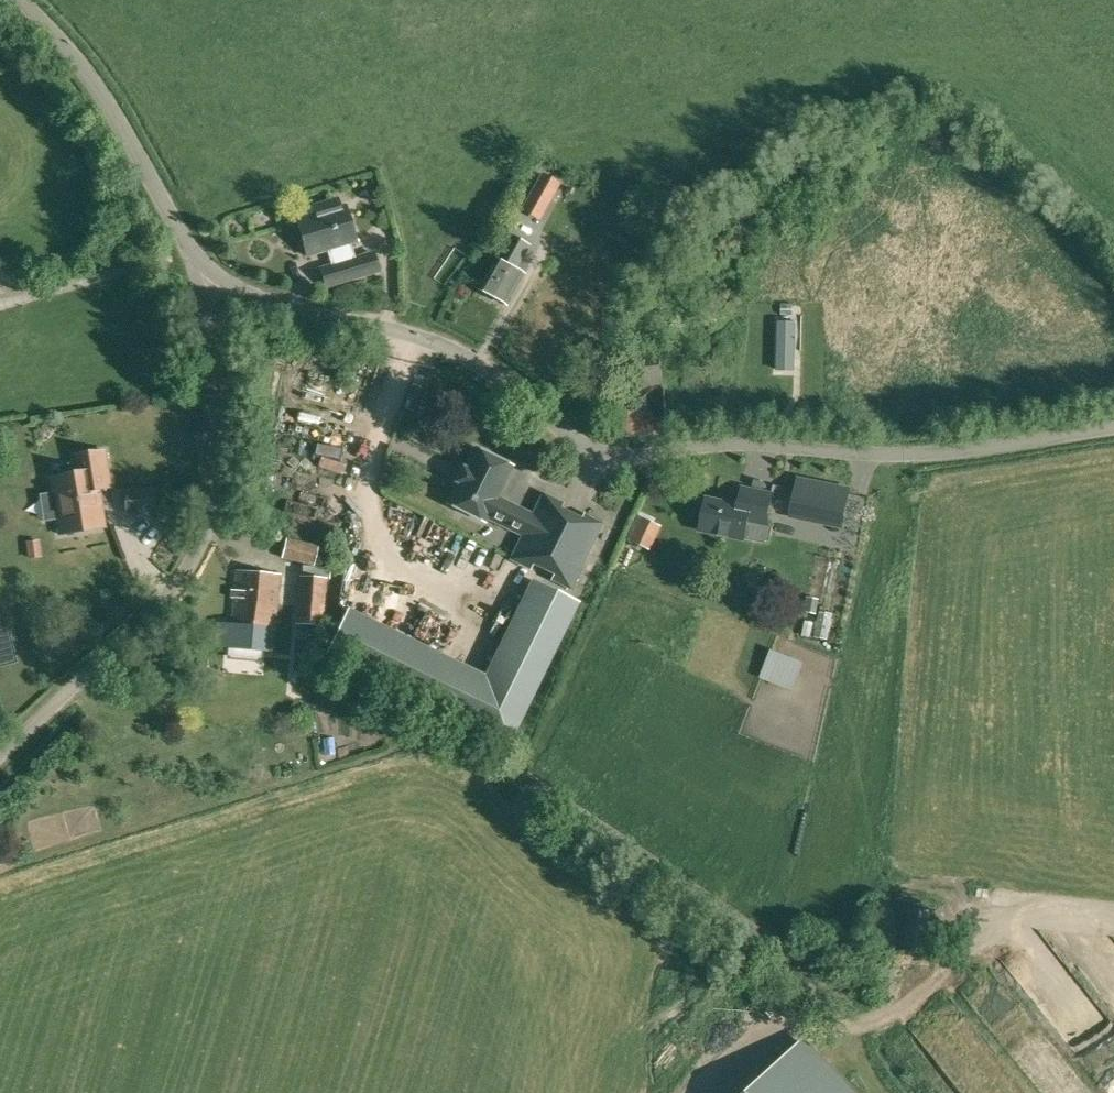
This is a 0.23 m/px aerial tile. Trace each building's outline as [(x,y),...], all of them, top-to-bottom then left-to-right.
[(315,214),(296,220),(307,256),(326,250),(331,265),(320,268),(325,286),(378,270),(373,252),(355,258),(350,243),(355,241),(344,205),(339,207),(336,198),(313,205),(315,214)] [(506,305),(523,274),(512,268),(523,248),(506,239),(478,290),(506,305)] [(777,369),(794,370),(796,321),(778,321),(777,369)] [(486,516),(522,534),(512,557),(511,559),(530,568),(533,561),(555,572),(551,579),(570,588),(602,523),(584,514),(580,521),(558,510),(562,503),(543,494),(533,515),(495,497),(511,466),(475,448),(465,469),(462,467),(456,481),(458,483),(448,503),(484,521),(486,516)] [(56,517),(59,534),(75,531),(88,529),(105,527),(99,488),(110,487),(104,451),(75,456),(78,473),(50,478),(52,495),(56,494),(60,516),(56,517)] [(792,504),(790,516),(842,527),(844,515),(850,489),(798,479),(792,504)] [(765,525),(772,494),(741,487),(740,489),(746,490),(743,506),(706,498),(700,529),(744,538),(747,521),(765,525)] [(137,512),(154,510),(155,510),(152,488),(124,491),(126,513),(137,512)] [(653,521),(641,516),(629,540),(642,546),(653,521)] [(318,546),(286,539),(281,557),(314,565),(318,546)] [(39,556),(37,541),(27,542),(29,557),(39,556)] [(220,622),(218,647),(272,652),(275,627),(274,627),(280,574),(236,571),(232,623),(220,622)] [(565,649),(588,598),(536,574),(513,626),(565,649)] [(323,578),(301,577),(298,623),(320,625),(323,578)] [(801,1042),(801,1043),(748,1092),(850,1092),(801,1042)]
